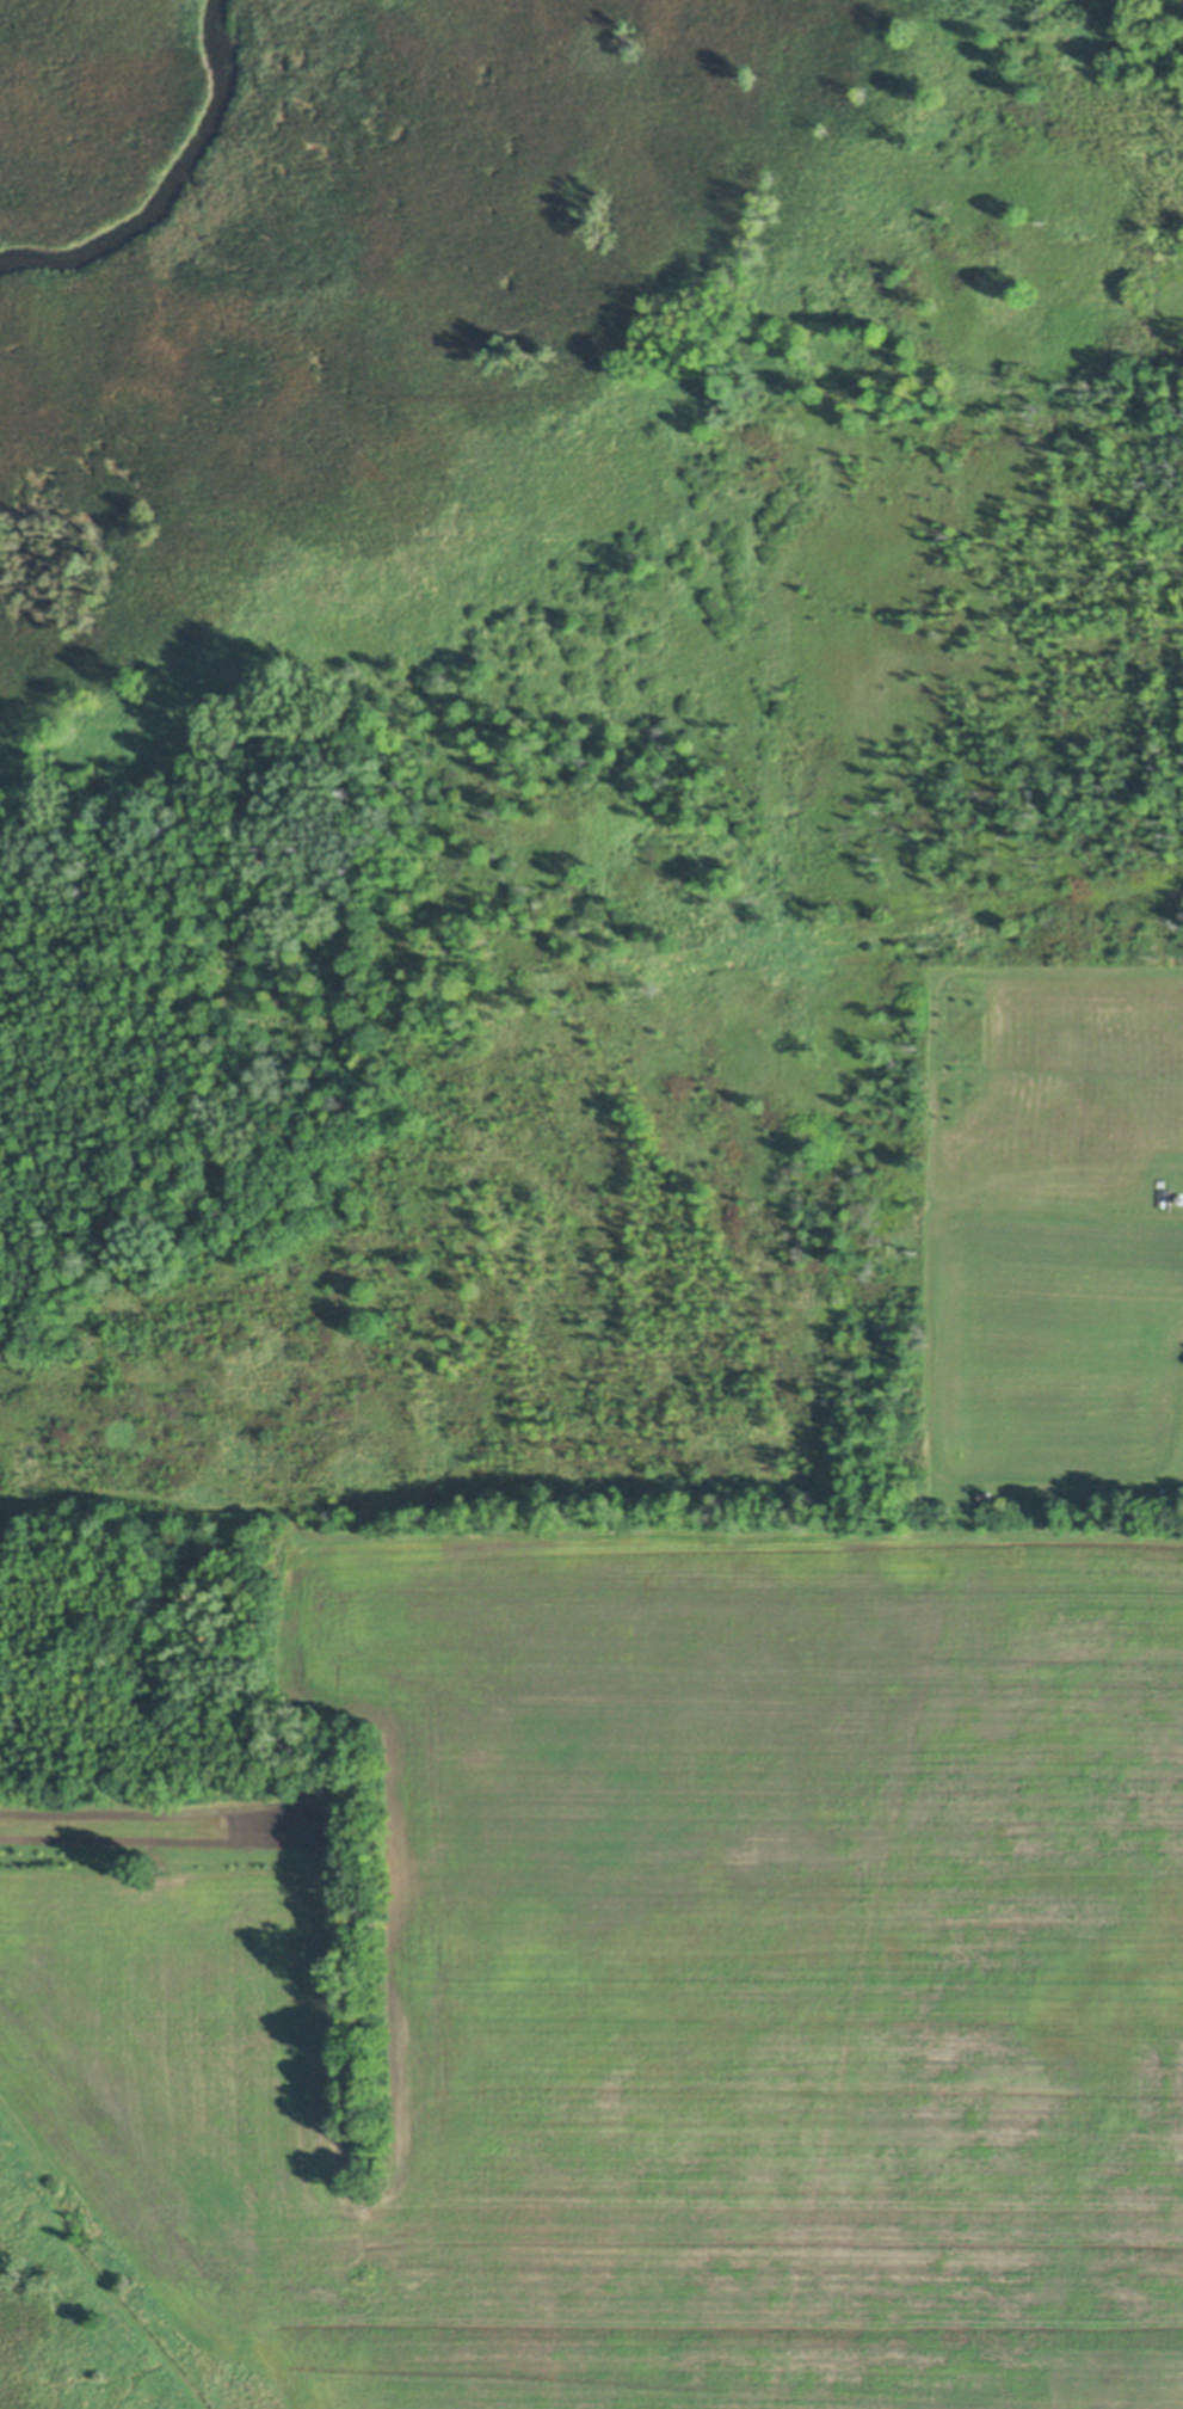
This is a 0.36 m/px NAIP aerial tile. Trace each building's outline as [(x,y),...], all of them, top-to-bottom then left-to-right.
[(1146,1505),(1134,1505),(1134,1497),(1146,1498),(1146,1505)]
